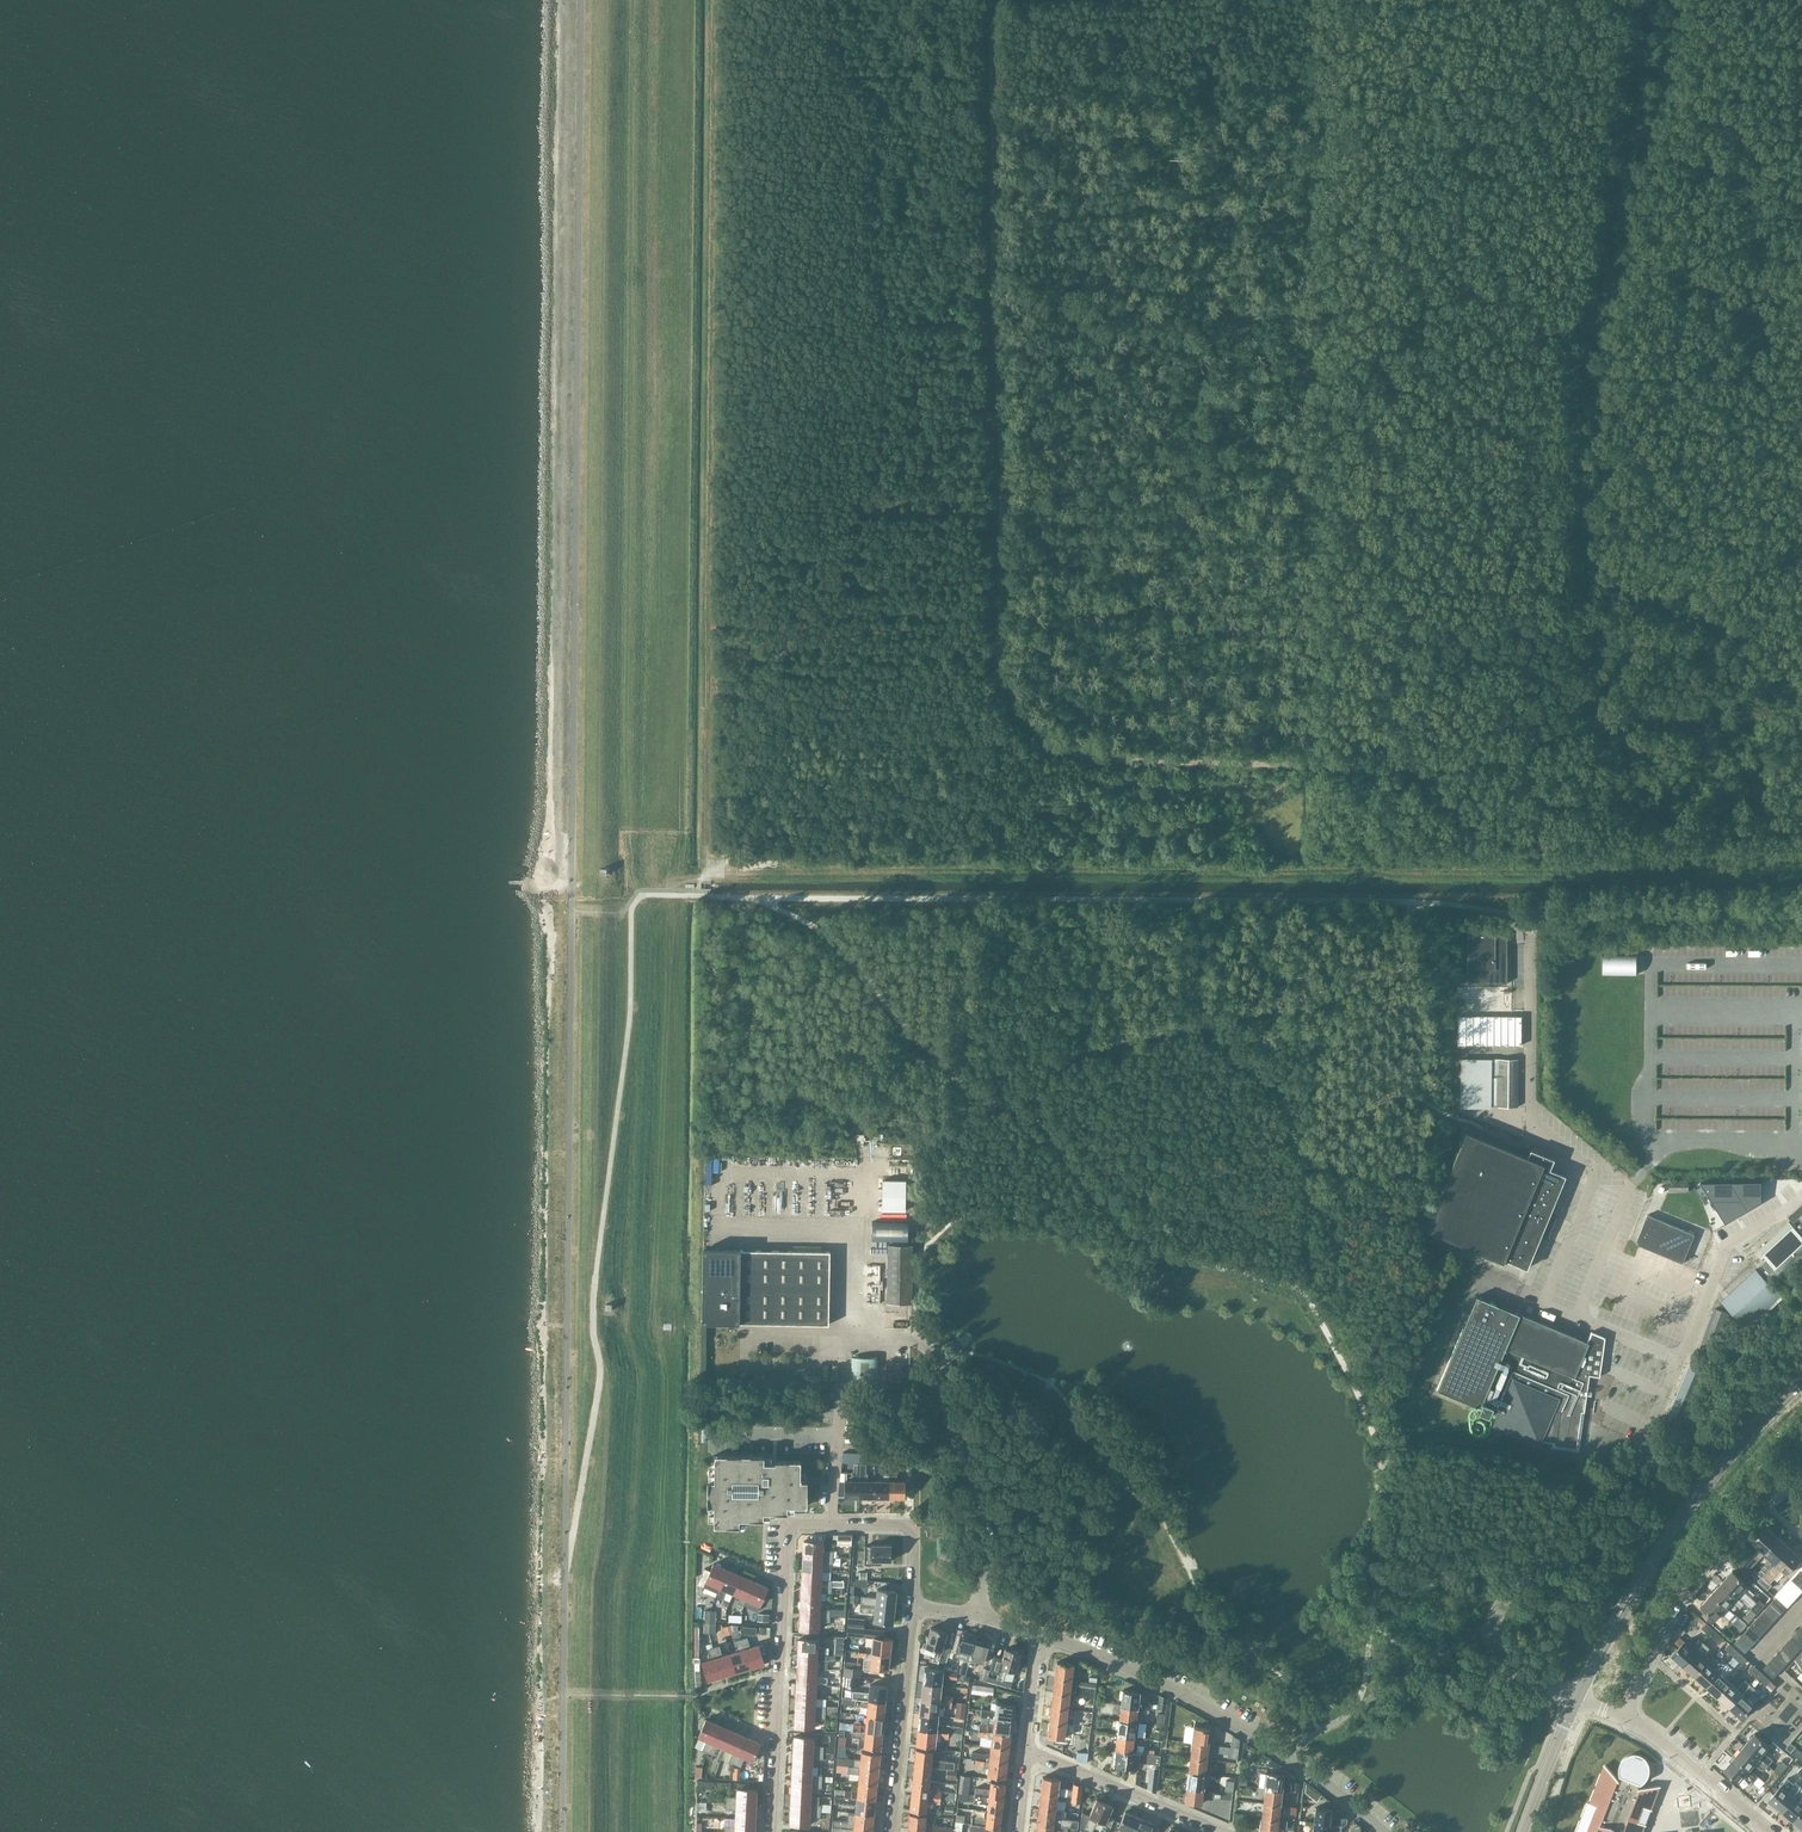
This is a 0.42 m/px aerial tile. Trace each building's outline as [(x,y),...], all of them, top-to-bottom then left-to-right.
[(1467,929),(1467,983),(1507,983),(1507,934),(1495,934),(1495,929),(1467,929)] [(1601,954),(1601,973),(1637,974),(1637,955),(1601,954)] [(1518,1059),(1498,1058),(1498,1075),(1491,1075),(1491,1059),(1461,1058),(1461,1108),(1490,1108),(1490,1105),(1498,1105),(1498,1106),(1517,1106),(1518,1059)] [(1527,1156),(1482,1138),(1465,1131),(1424,1229),(1507,1263),(1508,1260),(1526,1268),(1540,1235),(1545,1237),(1555,1214),(1550,1211),(1565,1175),(1549,1169),(1553,1159),(1530,1149),(1527,1156)] [(882,1180),(882,1210),(905,1211),(905,1180),(882,1180)] [(1689,1181),(1670,1180),(1670,1190),(1689,1190),(1689,1181)] [(1701,1182),(1725,1224),(1762,1203),(1762,1181),(1701,1181),(1701,1182)] [(1801,1214),(1801,1205),(1789,1217),(1793,1222),(1801,1214)] [(1636,1243),(1649,1249),(1659,1253),(1663,1254),(1674,1259),(1683,1263),(1695,1234),(1648,1214),(1636,1243)] [(1793,1222),(1801,1232),(1801,1214),(1793,1222)] [(872,1221),(872,1240),(908,1240),(908,1221),(872,1221)] [(1801,1260),(1801,1235),(1789,1221),(1758,1250),(1766,1259),(1761,1264),(1767,1269),(1764,1272),(1770,1279),(1773,1276),(1779,1282),(1801,1260)] [(913,1245),(912,1245),(887,1244),(886,1303),(912,1304),(913,1245)] [(829,1251),(704,1249),(703,1249),(701,1322),(702,1322),(828,1324),(829,1251)] [(871,1266),(872,1276),(880,1275),(879,1266),(871,1266)] [(1745,1327),(1780,1295),(1756,1268),(1721,1301),(1745,1327)] [(1471,1404),(1479,1407),(1477,1411),(1488,1415),(1489,1412),(1494,1414),(1497,1415),(1494,1424),(1539,1443),(1551,1444),(1551,1449),(1568,1451),(1568,1447),(1576,1448),(1581,1416),(1581,1411),(1583,1412),(1584,1412),(1587,1387),(1589,1375),(1599,1376),(1605,1337),(1591,1331),(1587,1342),(1521,1315),(1476,1296),(1436,1389),(1471,1404)] [(852,1357),(851,1381),(878,1381),(878,1357),(852,1357)] [(1684,1421),(1703,1376),(1706,1367),(1691,1361),(1668,1414),(1684,1421)] [(887,1362),(887,1382),(901,1382),(901,1363),(887,1362)] [(763,1512),(763,1505),(806,1505),(807,1480),(800,1480),(800,1460),(776,1460),(775,1460),(775,1462),(771,1462),(771,1457),(763,1456),(763,1455),(714,1454),(714,1461),(714,1480),(707,1480),(707,1505),(714,1506),(713,1525),(738,1526),(738,1524),(739,1519),(746,1519),(763,1519),(763,1512)] [(844,1497),(859,1497),(860,1480),(860,1464),(855,1464),(854,1464),(854,1473),(852,1473),(851,1480),(844,1480),(844,1497)] [(860,1480),(859,1497),(874,1497),(874,1480),(867,1480),(867,1473),(866,1473),(866,1464),(860,1464),(860,1480)] [(874,1480),(874,1497),(889,1497),(890,1481),(890,1464),(883,1464),(882,1480),(874,1480)] [(889,1497),(905,1497),(905,1489),(905,1481),(897,1481),(897,1464),(896,1464),(890,1464),(890,1481),(889,1497)] [(1764,1553),(1779,1537),(1767,1525),(1764,1528),(1763,1527),(1759,1531),(1761,1532),(1752,1542),(1758,1548),(1752,1554),(1750,1552),(1738,1564),(1747,1572),(1764,1553)] [(804,1541),(803,1556),(833,1557),(833,1556),(833,1550),(822,1550),(823,1542),(826,1535),(810,1534),(810,1541),(804,1541)] [(851,1535),(837,1535),(837,1538),(837,1545),(851,1545),(851,1535)] [(1779,1537),(1764,1553),(1770,1559),(1763,1566),(1768,1570),(1769,1571),(1790,1547),(1779,1537)] [(881,1560),(890,1560),(890,1544),(872,1544),(872,1545),(865,1545),(865,1564),(881,1564),(881,1560)] [(1768,1570),(1763,1576),(1764,1576),(1758,1582),(1767,1590),(1772,1584),(1769,1582),(1781,1569),(1787,1574),(1795,1564),(1797,1566),(1800,1562),(1799,1561),(1801,1558),(1790,1547),(1769,1571),(1768,1570)] [(803,1556),(802,1570),(821,1571),(822,1563),(832,1564),(833,1557),(803,1556)] [(706,1581),(703,1586),(717,1592),(727,1570),(713,1564),(710,1571),(706,1581)] [(704,1568),(697,1584),(703,1586),(706,1581),(710,1571),(704,1568)] [(1764,1576),(1763,1576),(1755,1568),(1749,1574),(1758,1582),(1764,1576)] [(722,1600),(726,1590),(733,1593),(740,1575),(727,1570),(717,1592),(715,1597),(722,1600)] [(802,1570),(802,1585),(831,1586),(832,1580),(821,1579),(821,1571),(802,1570)] [(1733,1570),(1722,1582),(1745,1603),(1751,1608),(1757,1613),(1765,1604),(1759,1599),(1757,1602),(1743,1589),(1748,1584),(1748,1583),(1738,1575),(1733,1570)] [(1741,1571),(1738,1575),(1748,1583),(1751,1580),(1742,1571),(1741,1571)] [(1795,1574),(1776,1594),(1777,1596),(1788,1606),(1801,1590),(1801,1581),(1795,1574)] [(753,1581),(740,1575),(733,1593),(740,1596),(737,1602),(743,1605),(746,1598),(753,1581)] [(867,1579),(859,1579),(852,1578),(852,1585),(867,1587),(867,1579)] [(746,1598),(743,1605),(757,1611),(760,1604),(767,1587),(753,1581),(746,1598)] [(1745,1603),(1722,1582),(1712,1593),(1727,1607),(1733,1601),(1741,1608),(1745,1603)] [(831,1586),(802,1585),(801,1599),(820,1600),(820,1592),(831,1593),(831,1586)] [(861,1596),(861,1603),(894,1607),(896,1590),(877,1588),(876,1597),(861,1596)] [(1735,1614),(1727,1607),(1712,1593),(1701,1605),(1706,1610),(1702,1615),(1712,1623),(1716,1619),(1722,1613),(1730,1620),(1735,1614)] [(850,1594),(849,1602),(858,1603),(859,1595),(850,1594)] [(1777,1596),(1773,1601),(1783,1611),(1788,1606),(1777,1596)] [(801,1599),(800,1614),(830,1615),(830,1609),(819,1609),(820,1600),(801,1599)] [(1783,1611),(1773,1601),(1768,1606),(1778,1616),(1783,1611)] [(894,1607),(861,1603),(860,1610),(874,1612),(874,1621),(893,1623),(894,1607)] [(1778,1616),(1768,1606),(1763,1612),(1774,1621),(1778,1616)] [(830,1615),(846,1616),(846,1609),(830,1608),(830,1609),(830,1615)] [(1751,1608),(1743,1617),(1749,1622),(1757,1613),(1751,1608)] [(769,1613),(757,1612),(757,1621),(769,1621),(769,1613)] [(1684,1612),(1678,1622),(1682,1625),(1688,1615),(1684,1612)] [(1763,1612),(1758,1617),(1769,1626),(1774,1621),(1763,1612)] [(830,1615),(800,1614),(799,1629),(818,1630),(819,1621),(829,1622),(830,1615)] [(1746,1624),(1738,1617),(1732,1623),(1741,1630),(1746,1624)] [(1769,1626),(1758,1617),(1754,1622),(1764,1632),(1769,1626)] [(847,1627),(864,1628),(865,1619),(848,1618),(847,1627)] [(1710,1636),(1715,1630),(1706,1622),(1702,1628),(1705,1631),(1710,1636)] [(1764,1632),(1754,1622),(1749,1627),(1759,1637),(1764,1632)] [(732,1624),(722,1626),(724,1635),(734,1633),(732,1624)] [(742,1625),(741,1633),(756,1634),(756,1626),(742,1625)] [(864,1628),(847,1627),(847,1635),(863,1636),(864,1628)] [(864,1628),(863,1636),(873,1637),(884,1638),(884,1629),(864,1627),(864,1628)] [(930,1627),(925,1646),(935,1649),(932,1660),(938,1662),(945,1664),(948,1653),(949,1653),(951,1644),(944,1641),(947,1632),(930,1627)] [(1749,1627),(1744,1632),(1755,1642),(1759,1637),(1749,1627)] [(1715,1630),(1710,1636),(1719,1644),(1724,1638),(1715,1630)] [(1684,1665),(1704,1642),(1710,1636),(1705,1631),(1695,1642),(1687,1635),(1676,1647),(1678,1649),(1672,1655),(1684,1665)] [(1796,1631),(1791,1637),(1801,1646),(1801,1637),(1796,1631)] [(1755,1642),(1744,1632),(1739,1637),(1750,1647),(1755,1642)] [(960,1636),(956,1649),(964,1652),(959,1672),(965,1674),(968,1665),(975,1640),(969,1638),(966,1637),(967,1635),(961,1633),(961,1636),(960,1636)] [(747,1637),(741,1639),(749,1667),(764,1663),(761,1654),(758,1645),(750,1647),(747,1637)] [(858,1651),(890,1654),(891,1639),(884,1638),(873,1637),(872,1647),(859,1646),(858,1651)] [(1750,1647),(1739,1637),(1735,1643),(1745,1652),(1750,1647)] [(1791,1637),(1787,1642),(1797,1651),(1801,1646),(1791,1637)] [(738,1651),(730,1653),(735,1671),(749,1667),(741,1639),(735,1641),(738,1651)] [(799,1640),(797,1640),(796,1646),(798,1646),(798,1654),(828,1655),(829,1648),(818,1647),(818,1639),(799,1639),(799,1640)] [(975,1640),(968,1665),(974,1667),(976,1660),(984,1662),(990,1641),(982,1639),(981,1641),(975,1640)] [(1704,1642),(1684,1665),(1695,1675),(1708,1662),(1702,1656),(1710,1648),(1704,1642)] [(1787,1642),(1782,1647),(1793,1657),(1797,1651),(1787,1642)] [(1733,1656),(1738,1651),(1730,1643),(1725,1649),(1733,1656)] [(719,1645),(713,1647),(722,1675),(735,1671),(730,1653),(722,1656),(719,1645)] [(843,1646),(835,1646),(834,1654),(842,1654),(843,1646)] [(722,1675),(713,1647),(707,1649),(710,1659),(702,1662),(707,1680),(722,1675)] [(1782,1647),(1777,1652),(1788,1662),(1793,1657),(1782,1647)] [(1005,1648),(1002,1658),(994,1655),(990,1669),(999,1671),(997,1678),(1003,1680),(1006,1668),(1015,1671),(1020,1653),(1005,1648)] [(888,1669),(890,1654),(858,1651),(858,1656),(864,1657),(863,1668),(864,1669),(870,1670),(870,1668),(888,1669)] [(1747,1659),(1738,1651),(1733,1656),(1739,1662),(1742,1665),(1747,1659)] [(1788,1662),(1777,1652),(1773,1657),(1783,1667),(1788,1662)] [(798,1654),(797,1668),(816,1669),(817,1661),(827,1662),(828,1655),(798,1654)] [(1708,1662),(1695,1675),(1707,1686),(1727,1663),(1723,1659),(1721,1661),(1714,1655),(1708,1662)] [(1733,1656),(1727,1663),(1733,1668),(1739,1662),(1733,1656)] [(1783,1667),(1773,1657),(1763,1668),(1773,1678),(1783,1667)] [(1056,1662),(1055,1677),(1071,1679),(1072,1672),(1075,1672),(1076,1664),(1056,1662)] [(1727,1663),(1707,1686),(1718,1696),(1731,1682),(1725,1677),(1733,1668),(1727,1663)] [(1757,1677),(1762,1672),(1753,1664),(1748,1669),(1757,1677)] [(844,1667),(843,1675),(860,1677),(861,1668),(859,1668),(856,1668),(852,1667),(844,1667)] [(816,1669),(797,1668),(797,1682),(816,1683),(826,1684),(827,1676),(816,1676),(816,1669)] [(924,1668),(923,1683),(941,1685),(948,1686),(949,1678),(955,1679),(965,1680),(966,1675),(965,1674),(959,1672),(957,1672),(957,1673),(956,1673),(950,1672),(950,1670),(942,1670),(924,1668)] [(982,1668),(979,1679),(986,1681),(989,1670),(982,1668)] [(1771,1680),(1762,1672),(1757,1677),(1761,1681),(1766,1685),(1771,1680)] [(860,1677),(843,1675),(843,1685),(860,1687),(860,1677)] [(1074,1679),(1071,1679),(1055,1677),(1053,1692),(1069,1694),(1070,1687),(1073,1687),(1074,1679)] [(1757,1677),(1752,1683),(1756,1687),(1761,1681),(1757,1677)] [(1738,1688),(1731,1682),(1718,1696),(1730,1707),(1751,1684),(1746,1679),(1738,1688)] [(816,1683),(797,1682),(796,1690),(794,1690),(794,1695),(796,1696),(796,1697),(815,1698),(816,1683)] [(941,1685),(923,1683),(921,1698),(939,1700),(941,1685)] [(829,1684),(829,1692),(839,1692),(840,1685),(829,1684)] [(847,1691),(847,1697),(885,1701),(886,1694),(888,1695),(889,1687),(886,1687),(886,1685),(870,1684),(869,1692),(854,1691),(854,1692),(847,1691)] [(972,1692),(993,1695),(994,1687),(991,1687),(972,1684),(972,1692)] [(1756,1689),(1751,1684),(1730,1707),(1742,1718),(1744,1715),(1745,1717),(1749,1713),(1747,1711),(1755,1703),(1748,1697),(1756,1689)] [(1121,1705),(1140,1708),(1149,1709),(1150,1701),(1146,1701),(1147,1696),(1145,1693),(1139,1692),(1123,1690),(1121,1705)] [(1053,1692),(1051,1706),(1067,1709),(1068,1701),(1071,1702),(1072,1694),(1069,1694),(1053,1692)] [(796,1697),(795,1711),(825,1713),(825,1706),(815,1706),(815,1698),(796,1697)] [(885,1701),(847,1697),(842,1697),(841,1704),(862,1706),(862,1707),(868,1708),(867,1715),(883,1717),(885,1701)] [(921,1698),(919,1714),(938,1716),(939,1707),(944,1707),(951,1708),(952,1702),(944,1701),(939,1700),(921,1698)] [(1157,1708),(1157,1709),(1165,1710),(1166,1709),(1166,1703),(1158,1702),(1157,1708)] [(994,1718),(1012,1720),(1014,1705),(996,1703),(995,1710),(981,1709),(980,1716),(994,1718)] [(1121,1705),(1119,1720),(1139,1722),(1142,1723),(1142,1717),(1143,1715),(1139,1715),(1140,1708),(1121,1705)] [(1051,1706),(1049,1721),(1066,1723),(1067,1716),(1069,1716),(1070,1709),(1067,1709),(1051,1706)] [(825,1713),(795,1711),(794,1726),(813,1727),(814,1719),(825,1719),(825,1713)] [(1157,1713),(1156,1724),(1164,1725),(1165,1714),(1158,1713),(1157,1713)] [(919,1714),(918,1729),(949,1732),(949,1725),(937,1724),(938,1716),(919,1714)] [(852,1730),(882,1733),(883,1717),(867,1715),(866,1724),(853,1723),(852,1730)] [(994,1718),(993,1725),(987,1725),(987,1726),(979,1725),(978,1730),(1010,1734),(1012,1720),(994,1718)] [(708,1752),(720,1725),(706,1719),(698,1736),(706,1740),(702,1750),(708,1752)] [(1138,1730),(1139,1722),(1119,1720),(1117,1735),(1133,1737),(1134,1729),(1138,1730)] [(1066,1723),(1049,1721),(1047,1736),(1064,1738),(1066,1723)] [(720,1725),(708,1752),(714,1755),(718,1745),(725,1748),(733,1731),(720,1725)] [(949,1725),(949,1732),(962,1734),(963,1727),(949,1725)] [(1192,1742),(1208,1744),(1209,1737),(1212,1737),(1213,1729),(1194,1727),(1192,1742)] [(918,1729),(916,1745),(935,1746),(935,1737),(948,1738),(949,1732),(918,1729)] [(1154,1739),(1154,1740),(1162,1741),(1163,1730),(1156,1729),(1155,1732),(1155,1736),(1154,1739)] [(882,1733),(852,1730),(852,1735),(859,1736),(858,1745),(880,1748),(882,1733)] [(992,1739),(991,1747),(1009,1749),(1010,1734),(978,1730),(978,1731),(978,1735),(978,1736),(986,1737),(986,1738),(992,1739)] [(733,1731),(725,1748),(733,1752),(728,1761),(734,1764),(746,1737),(733,1731)] [(1745,1745),(1768,1764),(1773,1759),(1764,1751),(1770,1745),(1755,1732),(1745,1745)] [(1238,1747),(1239,1738),(1232,1734),(1231,1746),(1238,1747)] [(1117,1735),(1115,1749),(1131,1751),(1132,1751),(1132,1744),(1135,1744),(1136,1737),(1133,1737),(1117,1735)] [(794,1736),(793,1751),(823,1752),(823,1746),(813,1745),(813,1737),(803,1736),(794,1736)] [(760,1743),(746,1737),(734,1764),(740,1766),(744,1757),(752,1760),(760,1743)] [(1211,1744),(1208,1744),(1192,1742),(1190,1757),(1206,1759),(1207,1751),(1210,1752),(1211,1744)] [(1768,1764),(1745,1745),(1735,1756),(1750,1769),(1755,1762),(1763,1770),(1768,1764)] [(1796,1746),(1791,1752),(1801,1761),(1801,1752),(1796,1746)] [(972,1752),(971,1759),(976,1759),(1007,1763),(1009,1749),(991,1747),(990,1754),(972,1752)] [(916,1748),(914,1764),(931,1766),(936,1766),(944,1767),(945,1767),(953,1768),(954,1768),(954,1762),(939,1760),(940,1752),(933,1751),(933,1750),(916,1748)] [(1115,1749),(1113,1765),(1137,1767),(1138,1761),(1159,1763),(1160,1755),(1139,1752),(1132,1751),(1131,1751),(1115,1749)] [(823,1752),(793,1751),(792,1765),(812,1766),(812,1758),(823,1759),(823,1752)] [(1077,1751),(1076,1759),(1086,1763),(1087,1752),(1077,1751)] [(860,1767),(878,1769),(880,1754),(861,1752),(861,1760),(837,1758),(836,1765),(841,1765),(848,1766),(854,1766),(860,1767)] [(1636,1754),(1635,1754),(1634,1754),(1633,1754),(1632,1754),(1631,1754),(1630,1754),(1629,1755),(1628,1755),(1627,1755),(1627,1756),(1626,1756),(1625,1757),(1624,1757),(1624,1758),(1623,1759),(1622,1759),(1622,1760),(1621,1761),(1621,1762),(1620,1762),(1620,1763),(1620,1764),(1619,1765),(1619,1766),(1619,1767),(1619,1768),(1619,1769),(1619,1770),(1619,1771),(1619,1772),(1619,1773),(1619,1774),(1620,1774),(1620,1775),(1621,1776),(1619,1780),(1605,1764),(1590,1802),(1588,1802),(1577,1831),(1641,1831),(1645,1823),(1640,1822),(1646,1807),(1650,1809),(1659,1785),(1638,1787),(1640,1783),(1641,1783),(1642,1783),(1643,1782),(1644,1781),(1645,1781),(1645,1780),(1646,1780),(1646,1779),(1647,1779),(1647,1778),(1647,1777),(1648,1777),(1648,1776),(1649,1775),(1649,1774),(1649,1773),(1650,1772),(1650,1771),(1650,1770),(1650,1769),(1650,1768),(1650,1767),(1650,1766),(1649,1766),(1649,1765),(1649,1764),(1649,1763),(1648,1763),(1648,1762),(1648,1761),(1647,1761),(1647,1760),(1646,1760),(1646,1759),(1645,1758),(1644,1757),(1643,1759),(1635,1756),(1636,1754)] [(1750,1769),(1735,1756),(1725,1769),(1739,1781),(1744,1774),(1753,1782),(1758,1776),(1750,1769)] [(1206,1759),(1190,1757),(1188,1771),(1205,1773),(1206,1766),(1209,1767),(1210,1759),(1206,1759)] [(1005,1778),(1007,1763),(976,1759),(976,1764),(983,1765),(982,1767),(988,1768),(987,1775),(1005,1778)] [(1268,1764),(1267,1764),(1274,1768),(1277,1763),(1271,1759),(1268,1764)] [(1782,1760),(1775,1769),(1780,1774),(1787,1765),(1782,1760)] [(931,1766),(914,1764),(913,1779),(930,1781),(931,1766)] [(792,1765),(792,1780),(822,1781),(822,1775),(811,1774),(812,1766),(792,1765)] [(859,1774),(858,1782),(877,1784),(878,1769),(860,1767),(854,1766),(848,1766),(847,1772),(847,1773),(859,1774)] [(1150,1767),(1148,1789),(1155,1792),(1158,1768),(1150,1767)] [(947,1768),(946,1779),(956,1780),(957,1769),(947,1768)] [(1780,1774),(1775,1769),(1767,1779),(1772,1783),(1780,1774)] [(1188,1771),(1186,1786),(1203,1788),(1204,1781),(1207,1781),(1208,1774),(1205,1773),(1188,1771)] [(1267,1773),(1265,1788),(1282,1790),(1285,1790),(1285,1789),(1286,1789),(1290,1790),(1290,1786),(1291,1783),(1286,1783),(1287,1775),(1267,1773)] [(968,1793),(970,1776),(961,1775),(959,1792),(968,1793)] [(1040,1792),(1057,1794),(1066,1795),(1067,1788),(1058,1787),(1059,1778),(1042,1776),(1040,1792)] [(1226,1776),(1225,1784),(1234,1785),(1234,1777),(1227,1777),(1226,1776)] [(1782,1810),(1801,1786),(1796,1782),(1794,1784),(1787,1778),(1769,1799),(1782,1810)] [(941,1790),(929,1789),(930,1781),(913,1779),(911,1794),(940,1797),(941,1790)] [(792,1780),(791,1794),(810,1795),(811,1787),(822,1788),(822,1781),(792,1780)] [(974,1794),(1003,1797),(1005,1782),(991,1781),(990,1789),(975,1787),(974,1794)] [(1290,1786),(1290,1790),(1291,1790),(1299,1791),(1300,1787),(1300,1782),(1292,1781),(1291,1781),(1291,1783),(1290,1786)] [(1762,1795),(1770,1786),(1764,1781),(1757,1791),(1762,1795)] [(845,1790),(844,1796),(875,1799),(877,1784),(858,1782),(858,1790),(852,1790),(852,1791),(845,1790)] [(1305,1782),(1304,1791),(1316,1800),(1321,1795),(1305,1782)] [(1073,1783),(1071,1796),(1081,1797),(1082,1785),(1073,1783)] [(1203,1788),(1186,1786),(1185,1802),(1201,1804),(1202,1796),(1205,1796),(1206,1789),(1203,1788)] [(1782,1810),(1794,1820),(1801,1809),(1801,1802),(1799,1799),(1801,1796),(1801,1787),(1801,1786),(1782,1810)] [(726,1796),(726,1803),(755,1804),(756,1789),(756,1788),(753,1788),(750,1788),(737,1787),(737,1788),(737,1797),(726,1796)] [(1285,1790),(1282,1790),(1265,1788),(1263,1802),(1280,1804),(1281,1797),(1284,1798),(1285,1790)] [(941,1790),(940,1797),(955,1799),(956,1792),(941,1790)] [(1683,1803),(1694,1801),(1692,1791),(1681,1793),(1683,1803)] [(959,1792),(958,1799),(967,1800),(968,1793),(959,1792)] [(1040,1792),(1039,1807),(1055,1809),(1057,1794),(1040,1792)] [(810,1795),(791,1794),(790,1809),(820,1810),(821,1804),(810,1803),(810,1795)] [(940,1797),(911,1794),(909,1809),(926,1811),(927,1802),(939,1803),(940,1797)] [(988,1803),(987,1811),(1001,1812),(1003,1797),(974,1794),(974,1802),(988,1803)] [(875,1799),(844,1796),(834,1795),(833,1803),(856,1805),(855,1813),(873,1814),(875,1799)] [(1112,1806),(1096,1799),(1090,1815),(1082,1812),(1080,1826),(1093,1831),(1098,1818),(1106,1821),(1107,1819),(1110,1811),(1112,1806)] [(697,1801),(696,1810),(704,1810),(704,1802),(697,1801)] [(1263,1802),(1261,1817),(1278,1819),(1279,1812),(1282,1812),(1283,1805),(1280,1804),(1263,1802)] [(755,1804),(726,1803),(725,1809),(736,1810),(736,1818),(755,1819),(755,1804)] [(944,1805),(944,1813),(953,1814),(954,1806),(944,1805)] [(1055,1809),(1039,1807),(1037,1823),(1067,1826),(1070,1827),(1077,1828),(1078,1820),(1054,1817),(1055,1809)] [(1313,1822),(1342,1825),(1346,1823),(1347,1818),(1331,1816),(1332,1809),(1315,1807),(1313,1822)] [(820,1810),(790,1809),(790,1824),(809,1825),(809,1816),(820,1817),(820,1810)] [(1794,1820),(1801,1827),(1801,1809),(1794,1820)] [(1001,1812),(987,1811),(986,1818),(972,1817),(971,1823),(999,1827),(1001,1812)] [(1139,1817),(1125,1811),(1118,1826),(1126,1830),(1125,1831),(1133,1831),(1139,1817)] [(873,1814),(855,1813),(848,1812),(847,1821),(833,1820),(832,1826),(872,1830),(873,1814)] [(908,1828),(924,1830),(932,1831),(941,1831),(951,1831),(952,1827),(933,1825),(933,1824),(925,1823),(926,1815),(909,1813),(908,1828)] [(956,1822),(962,1822),(964,1823),(965,1815),(956,1814),(956,1822)] [(1154,1823),(1139,1817),(1133,1831),(1150,1831),(1154,1823)] [(1261,1817),(1260,1831),(1276,1831),(1277,1827),(1280,1827),(1281,1820),(1278,1819),(1261,1817)] [(724,1831),(729,1831),(754,1831),(755,1819),(736,1818),(735,1826),(724,1826),(724,1831)] [(702,1829),(717,1828),(716,1820),(702,1820),(702,1829)] [(956,1822),(954,1831),(961,1831),(962,1822),(956,1822)] [(1312,1831),(1340,1831),(1341,1827),(1342,1825),(1313,1822),(1312,1831)] [(971,1823),(970,1830),(982,1831),(999,1831),(999,1827),(971,1823)] [(1067,1826),(1037,1823),(1035,1831),(1066,1831),(1067,1826)]
